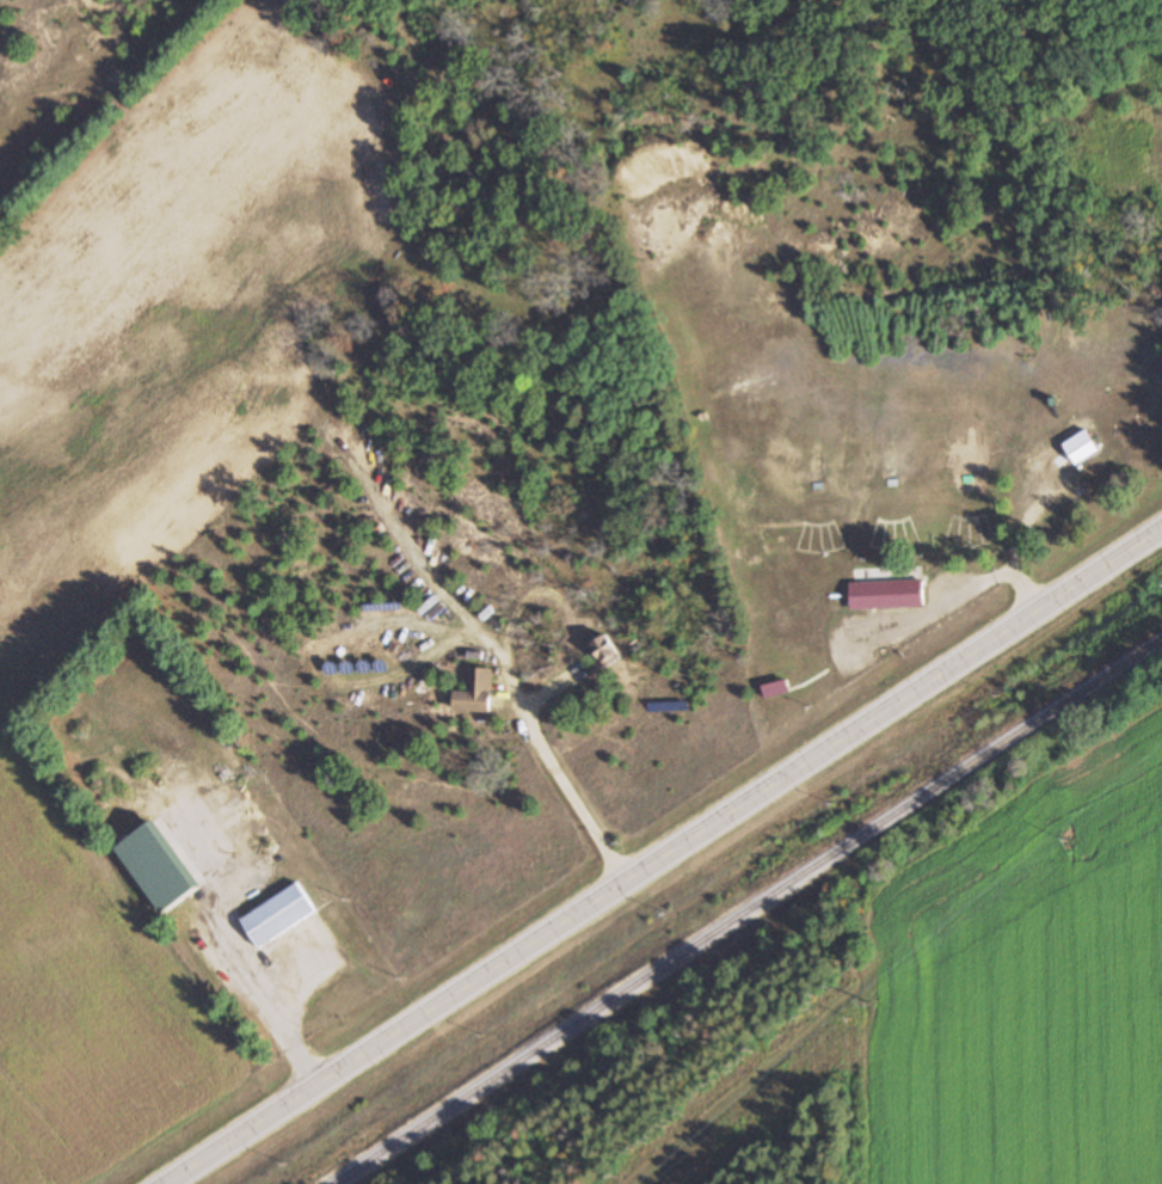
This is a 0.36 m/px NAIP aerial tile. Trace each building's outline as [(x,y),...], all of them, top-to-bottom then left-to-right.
[(1063,444),(1077,466),(1101,451),(1087,429),(1063,444)] [(850,610),(924,609),(923,581),(849,582),(850,610)] [(589,643),(605,668),(621,658),(606,633),(589,643)] [(491,668),(465,668),(465,690),(453,690),(453,713),(491,713),(491,668)] [(761,687),(764,700),(790,694),(787,680),(761,687)] [(117,845),(160,913),(202,887),(159,818),(117,845)] [(316,911),(298,882),(242,919),(260,947),(316,911)]
